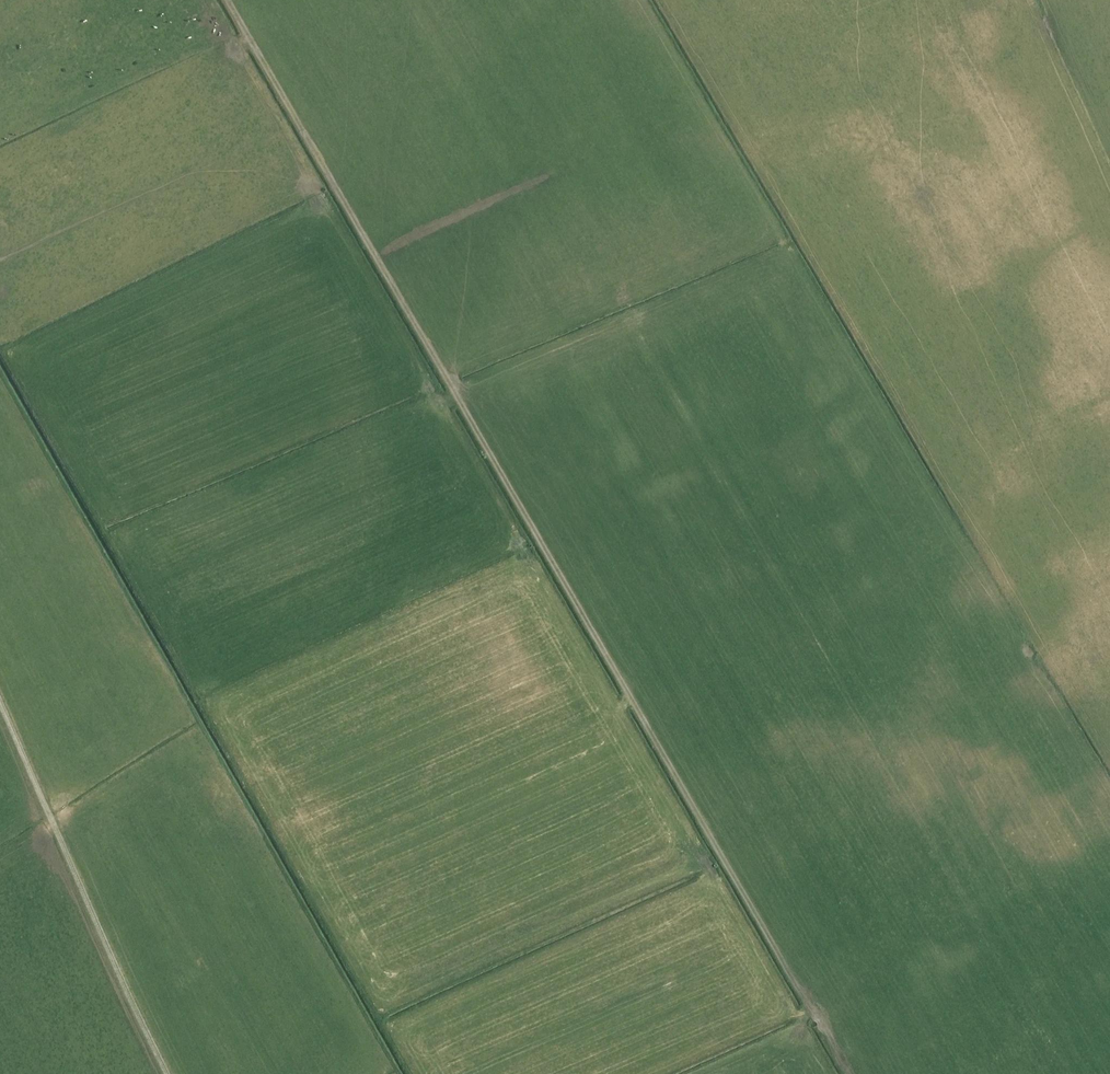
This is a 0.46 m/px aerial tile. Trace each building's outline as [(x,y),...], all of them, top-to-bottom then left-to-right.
[(144,587),(157,585),(156,579),(143,581),(144,587)]
